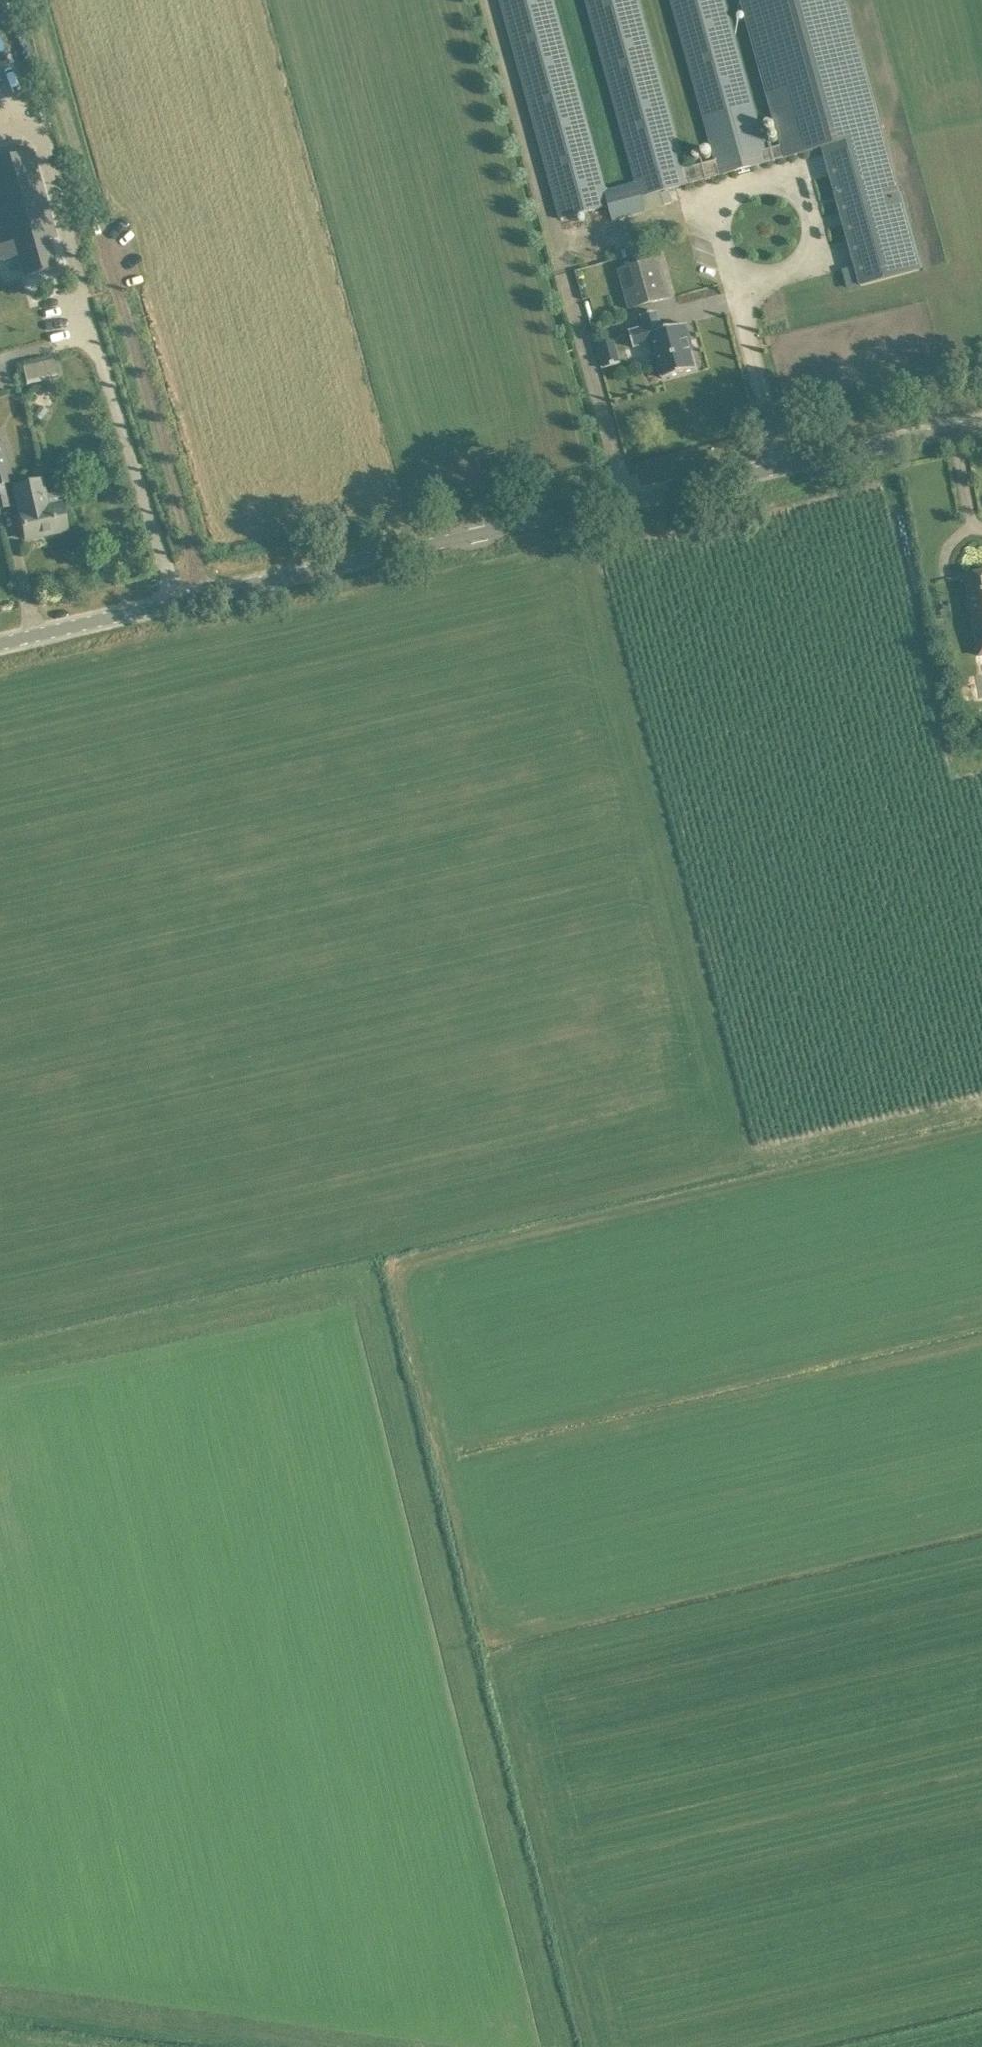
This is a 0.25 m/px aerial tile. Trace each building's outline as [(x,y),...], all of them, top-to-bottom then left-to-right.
[(556,199),(561,218),(609,205),(613,220),(646,211),(642,196),(654,193),(668,189),(768,162),(765,149),(724,0),(672,0),(716,160),(685,168),(639,0),(587,0),(636,181),(606,190),(554,0),(502,0),(556,199)] [(920,270),(845,0),(743,0),(783,144),(765,149),(768,162),(824,146),(862,285),(920,270)] [(0,159),(0,221),(6,243),(0,245),(0,259),(0,261),(20,255),(26,275),(55,267),(47,240),(57,237),(35,160),(32,150),(0,159)] [(668,189),(654,193),(658,206),(671,202),(668,189)] [(659,259),(620,269),(631,308),(669,297),(659,259)] [(662,335),(657,315),(641,320),(644,331),(629,336),(633,352),(648,347),(652,359),(655,358),(661,383),(695,374),(687,344),(690,343),(686,328),(662,335)] [(597,342),(601,364),(619,361),(615,339),(597,342)] [(53,359),(20,367),(24,384),(58,377),(53,359)] [(30,394),(25,402),(34,407),(38,399),(30,394)] [(9,505),(4,482),(11,481),(3,442),(0,443),(0,508),(9,505)] [(13,485),(20,514),(25,539),(67,529),(61,504),(48,507),(42,479),(13,485)] [(979,657),(981,656),(981,572),(965,575),(979,657)]
